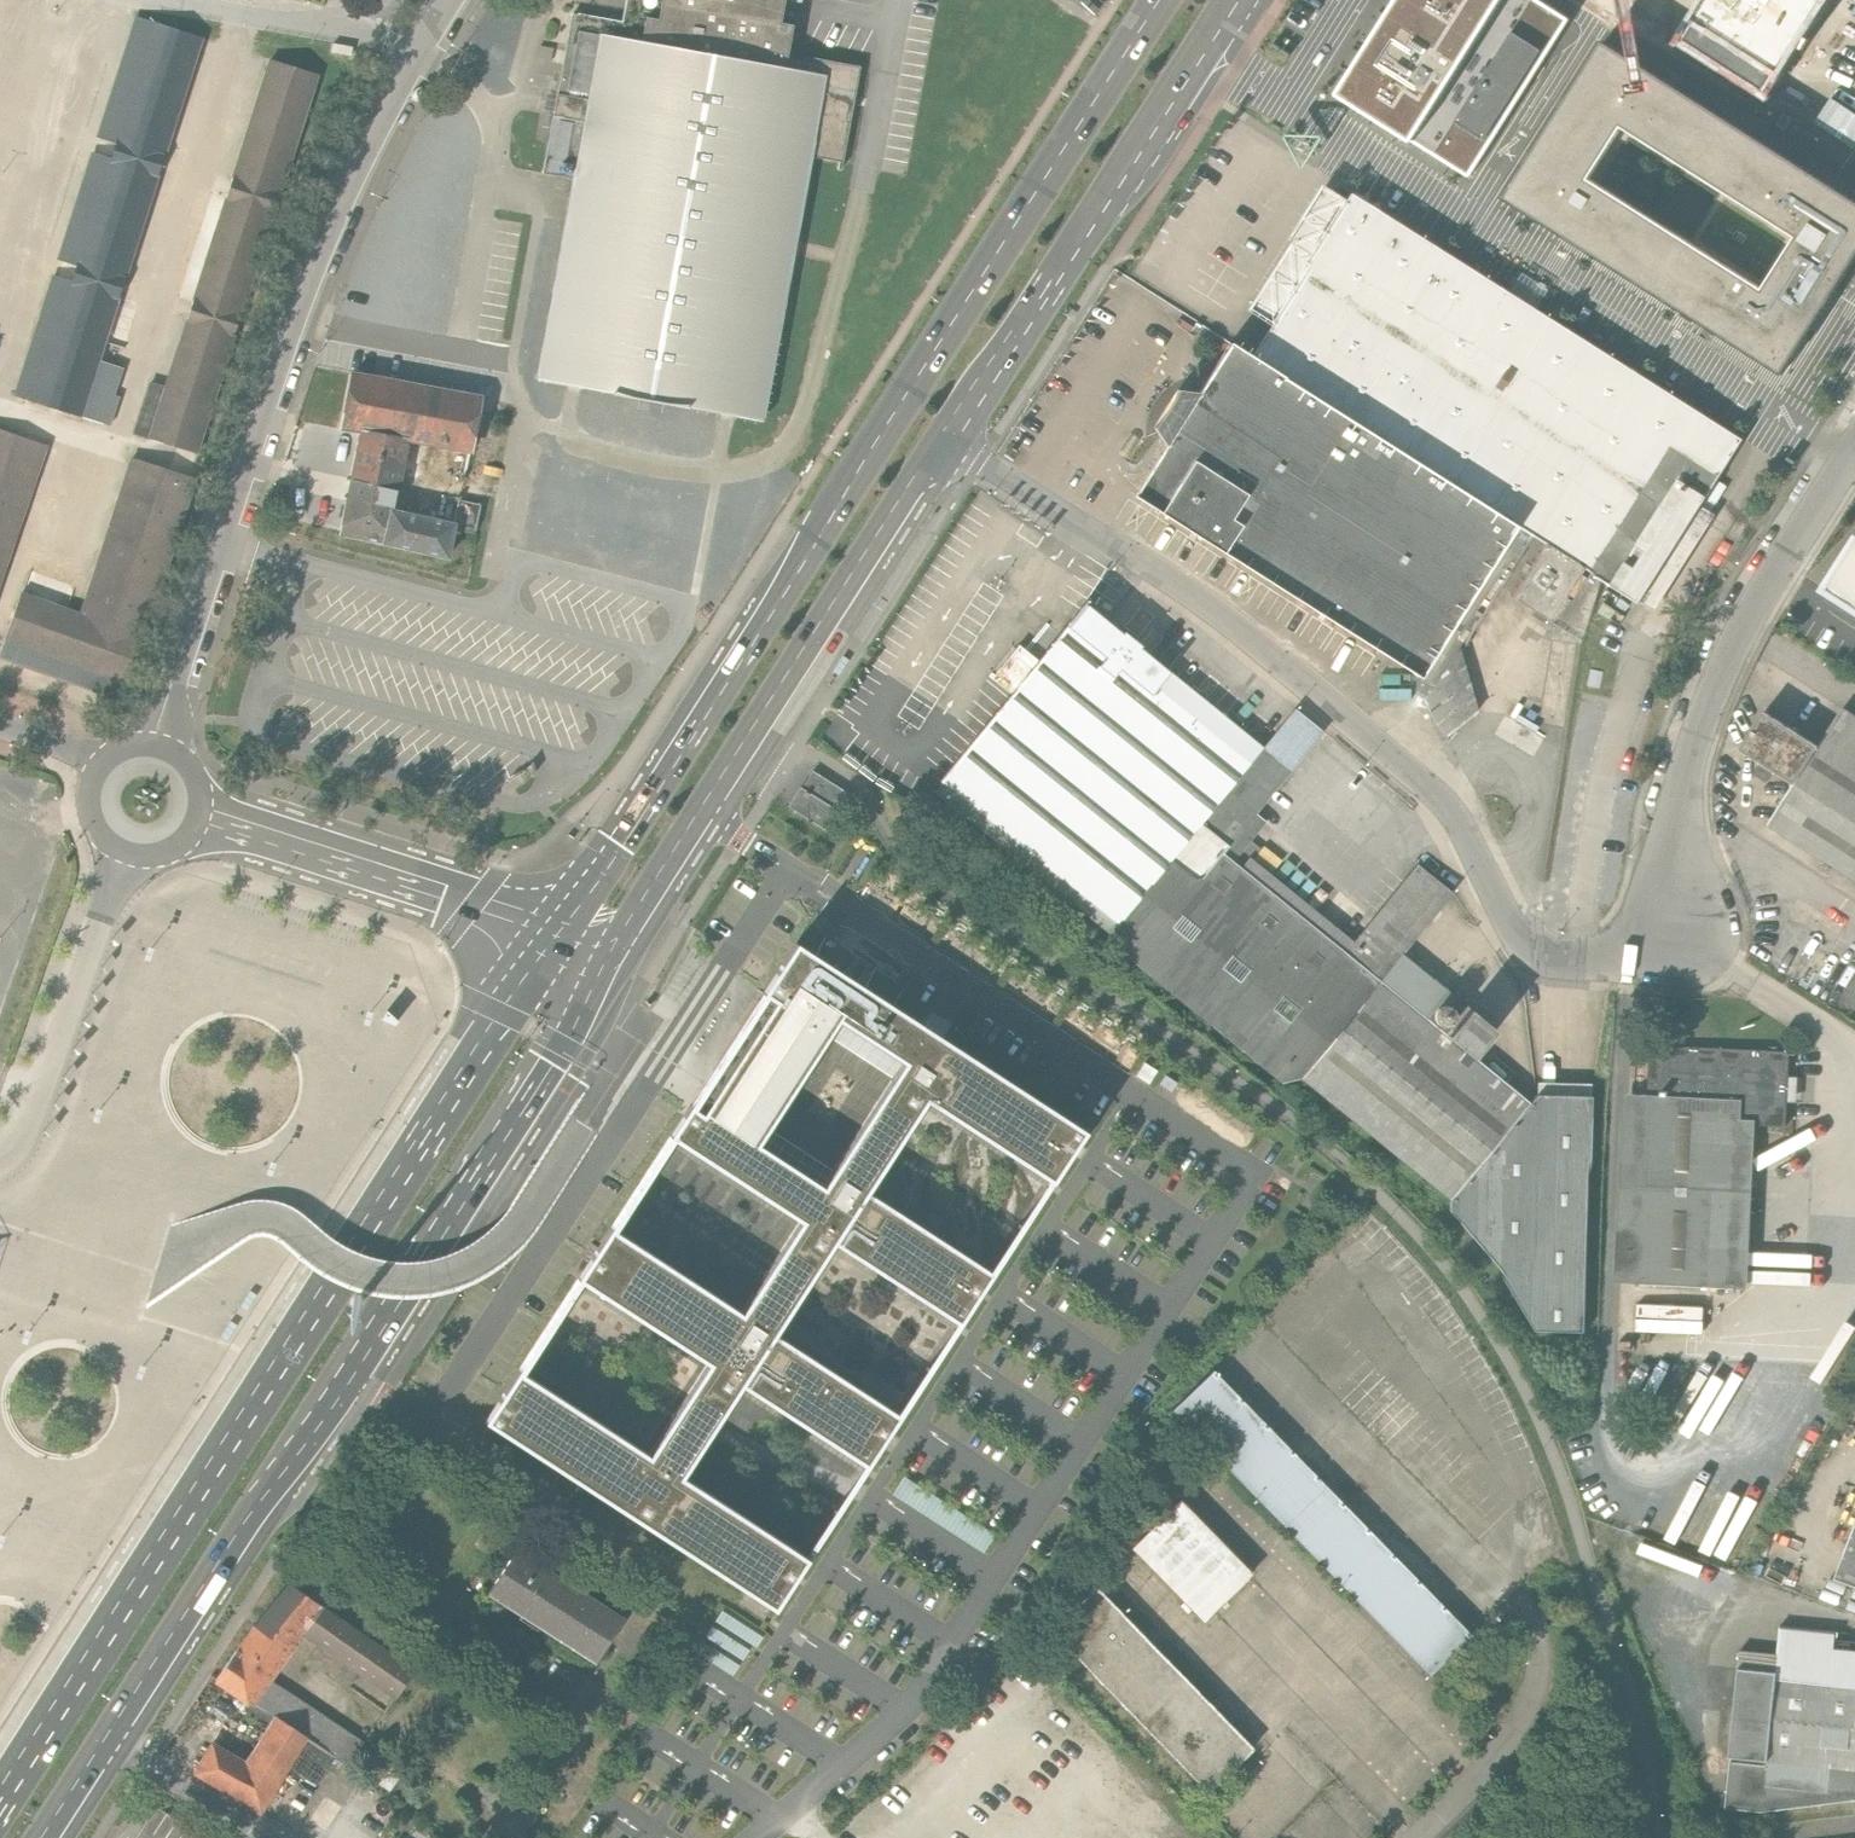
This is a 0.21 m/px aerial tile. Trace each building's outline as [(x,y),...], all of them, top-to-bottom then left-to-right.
[(797,52),(801,25),(786,22),(790,0),(629,0),(626,24),(573,17),(547,176),(577,181),(541,384),(577,390),(726,417),(771,425),(818,160),(861,167),(874,66),(797,52)] [(1340,95),(1470,177),(1570,20),(1538,0),(1401,0),(1340,95)] [(1764,93),(1823,0),(1709,0),(1684,41),(1764,93)] [(87,148),(23,397),(98,416),(197,30),(133,14),(103,131),(120,135),(115,156),(87,148)] [(1605,41),(1504,199),(1783,375),(1854,262),(1854,200),(1605,41)] [(311,101),(320,71),(272,58),(263,87),(311,101)] [(1701,507),(1743,439),(1355,194),(1350,202),(1325,187),(1247,310),(1271,325),(1251,358),(1515,525),(1546,544),(1584,568),(1654,612),(1715,516),(1701,507)] [(1515,525),(1251,358),(1230,344),(1198,393),(1175,390),(1166,410),(1152,427),(1165,446),(1134,496),(1421,677),(1515,525)] [(341,425),(362,430),(407,439),(468,451),(479,398),(351,372),(341,425)] [(45,439),(0,426),(0,601),(45,439)] [(392,511),(407,439),(362,430),(341,536),(385,545),(392,511)] [(161,507),(180,502),(174,482),(156,487),(161,507)] [(458,501),(453,524),(452,529),(471,533),(477,505),(458,501)] [(453,524),(392,511),(385,545),(446,558),(452,529),(453,524)] [(1824,590),(1854,610),(1854,541),(1824,590)] [(1584,568),(1546,544),(1511,597),(1550,622),(1584,568)] [(95,682),(93,689),(122,697),(135,651),(105,643),(111,618),(20,592),(12,623),(0,619),(0,656),(95,682)] [(1117,926),(1263,747),(1088,605),(1040,663),(1019,646),(992,680),(1011,695),(940,782),(1117,926)] [(1461,652),(1458,651),(1425,702),(1445,738),(1478,712),(1461,652)] [(1294,710),(1263,747),(1117,926),(1105,941),(1281,1083),(1301,1079),(1407,954),(1452,892),(1417,865),(1354,940),(1244,849),(1266,821),(1257,812),(1324,735),(1294,710)] [(1765,710),(1743,745),(1799,780),(1770,825),(1854,879),(1854,718),(1843,711),(1821,745),(1765,710)] [(801,787),(789,806),(829,831),(843,809),(843,810),(852,796),(813,772),(803,789),(801,787)] [(994,1274),(867,1192),(927,1101),(1053,1183),(1086,1132),(796,944),(731,1045),(670,1137),(800,1221),(741,1312),(612,1228),(578,1280),(708,1364),(648,1455),(518,1371),(485,1421),(775,1610),(809,1559),(682,1477),(742,1386),(867,1467),(901,1416),(775,1334),(834,1243),(960,1325),(994,1274)] [(1497,1031),(1407,954),(1301,1079),(1450,1201),(1530,1104),(1475,1058),(1497,1031)] [(1650,1046),(1648,1095),(1743,1100),(1742,1125),(1756,1125),(1786,1127),(1789,1052),(1650,1046)] [(1537,1095),(1530,1104),(1450,1201),(1450,1211),(1500,1269),(1536,1331),(1586,1332),(1591,1086),(1537,1085),(1537,1095)] [(1643,1095),(1623,1094),(1614,1283),(1635,1284),(1643,1095)] [(1734,1288),(1742,1125),(1743,1100),(1648,1095),(1643,1095),(1635,1284),(1734,1288)] [(1756,1125),(1742,1125),(1734,1288),(1748,1289),(1756,1125)] [(1214,1371),(1173,1411),(1431,1676),(1472,1636),(1214,1371)] [(906,1477),(897,1490),(985,1546),(992,1535),(965,1518),(966,1516),(906,1477)] [(1180,1501),(1131,1548),(1203,1622),(1252,1573),(1180,1501)] [(1838,1574),(1854,1581),(1854,1529),(1838,1574)] [(488,1593),(596,1663),(608,1644),(625,1618),(517,1549),(488,1593)] [(235,1651),(216,1679),(251,1704),(268,1681),(303,1634),(396,1699),(415,1672),(291,1584),(237,1652),(235,1651)] [(1095,1587),(1050,1631),(1208,1794),(1253,1750),(1095,1587)] [(1781,1653),(1778,1678),(1854,1686),(1854,1649),(1836,1647),(1838,1632),(1784,1626),(1781,1653)] [(1742,1649),(1731,1756),(1770,1760),(1778,1678),(1781,1653),(1742,1649)] [(1778,1678),(1770,1760),(1854,1769),(1854,1686),(1778,1678)] [(363,1742),(268,1681),(251,1704),(275,1717),(307,1739),(334,1756),(347,1766),(363,1742)] [(307,1739),(275,1717),(246,1765),(213,1745),(194,1774),(262,1814),(289,1768),(307,1739)] [(317,1786),(334,1756),(307,1739),(289,1768),(317,1786)] [(1770,1760),(1731,1756),(1726,1808),(1757,1811),(1854,1799),(1854,1769),(1770,1760)] [(156,1806),(135,1837),(206,1837),(156,1806)]
